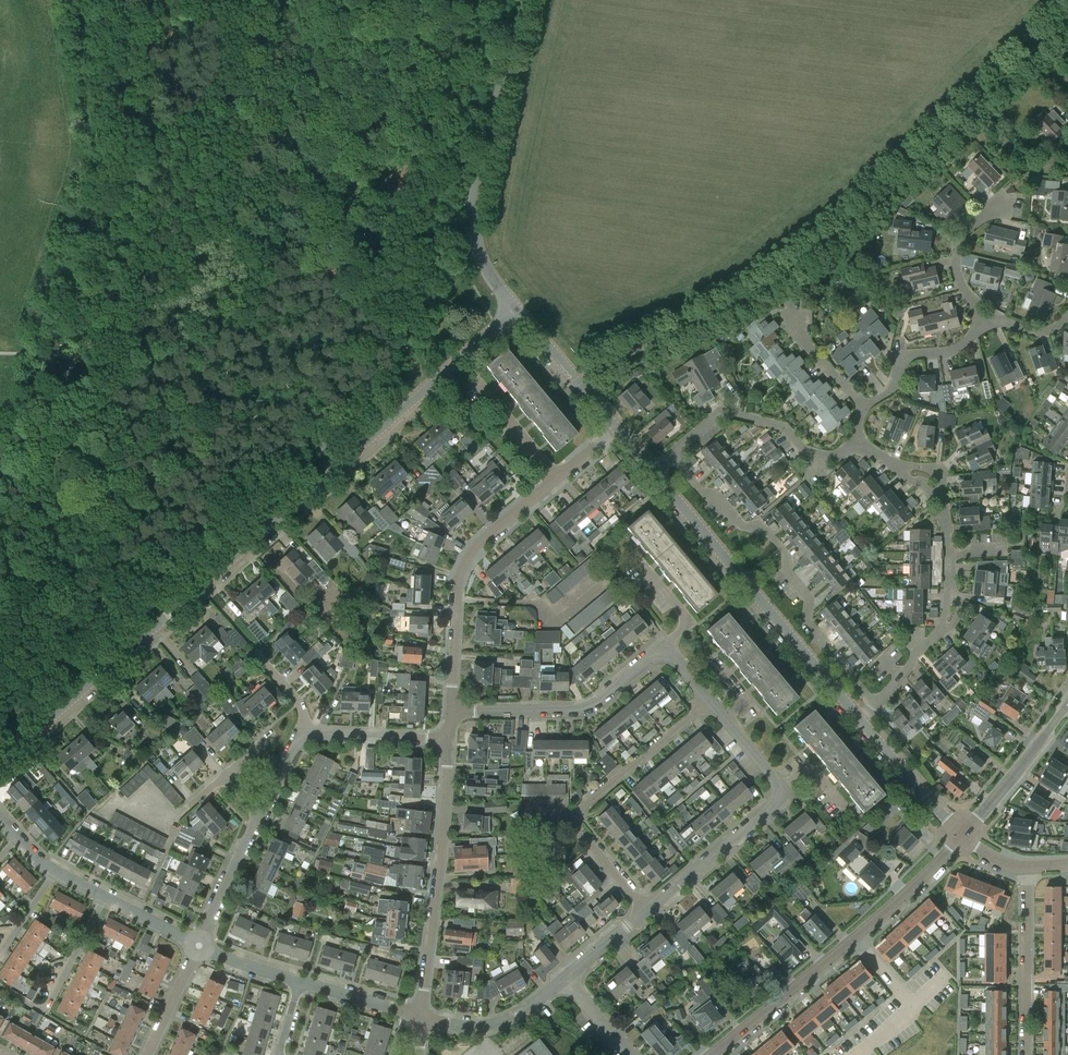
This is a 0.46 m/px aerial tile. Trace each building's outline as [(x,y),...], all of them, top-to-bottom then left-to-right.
[(1033,122),(1052,142),(1063,131),(1057,125),(1063,120),(1053,110),(1048,115),(1044,111),(1033,122)] [(978,177),(972,183),(981,193),(988,187),(988,188),(1001,177),(980,155),(968,167),(978,177)] [(1035,195),(1045,196),(1046,189),(1059,190),(1060,182),(1036,180),(1035,195)] [(964,212),(957,204),(962,199),(950,186),(934,202),(940,209),(935,214),(945,224),(950,219),(953,222),(964,212)] [(1067,220),(1067,193),(1058,192),(1057,201),(1052,200),(1051,219),(1067,220)] [(914,200),(910,196),(902,203),(906,208),(914,200)] [(909,211),(900,207),(897,213),(906,217),(909,211)] [(898,247),(930,251),(932,232),(911,229),(912,222),(897,220),(896,228),(900,228),(898,247)] [(1027,242),(1016,239),(1017,233),(988,226),(984,242),(986,242),(993,244),(1013,249),(1012,253),(1023,255),(1027,242)] [(1067,273),(1067,246),(1061,245),(1063,237),(1046,234),(1044,247),(1054,249),(1050,270),(1067,273)] [(972,281),(997,288),(1002,270),(976,263),(972,281)] [(920,270),(919,265),(901,270),(906,288),(912,287),(913,292),(940,285),(936,267),(920,270)] [(1004,273),(1020,277),(1022,269),(1007,265),(1004,273)] [(1036,294),(1029,310),(1045,317),(1051,303),(1052,303),(1056,295),(1048,292),(1051,285),(1037,279),(1032,292),(1036,294)] [(919,322),(922,336),(960,327),(954,302),(943,304),(945,312),(923,317),(921,309),(908,312),(911,324),(919,322)] [(893,315),(900,319),(907,309),(900,304),(893,315)] [(858,325),(862,330),(864,333),(865,333),(869,329),(874,336),(879,332),(883,337),(889,333),(879,322),(881,321),(872,309),(862,317),(864,320),(858,325)] [(849,314),(853,320),(857,317),(853,311),(849,314)] [(750,337),(756,345),(773,331),(773,332),(779,327),(774,321),(769,326),(765,322),(759,327),(755,322),(747,328),(752,335),(750,337)] [(845,330),(841,333),(845,339),(849,336),(845,330)] [(864,333),(862,330),(854,336),(856,339),(850,344),(856,352),(861,349),(866,355),(870,352),(875,357),(880,352),(865,333),(864,333)] [(760,356),(765,362),(773,355),(769,351),(776,345),(772,341),(777,337),(773,332),(773,331),(756,345),(750,350),(757,358),(760,356)] [(845,339),(841,333),(837,336),(842,342),(845,339)] [(736,338),(739,342),(744,338),(741,334),(736,338)] [(841,347),(831,355),(841,366),(842,365),(851,376),(857,371),(852,366),(856,363),(859,366),(864,361),(856,352),(850,344),(843,350),(841,347)] [(1044,367),(1046,372),(1057,369),(1053,356),(1047,358),(1043,346),(1030,351),(1036,370),(1044,367)] [(717,368),(719,373),(728,368),(716,348),(702,356),(701,355),(685,365),(686,366),(675,372),(683,384),(693,378),(701,391),(694,398),(699,407),(715,398),(710,390),(719,384),(711,371),(717,368)] [(486,366),(510,395),(530,378),(507,349),(486,366)] [(991,360),(1003,387),(1024,377),(1018,364),(1011,367),(1005,353),(991,360)] [(774,379),(778,376),(777,376),(797,360),(796,360),(792,355),(787,359),(783,355),(777,360),(773,355),(765,362),(770,369),(768,371),(774,379)] [(804,363),(800,357),(796,360),(797,360),(777,376),(778,376),(784,384),(786,381),(792,388),(800,381),(796,377),(802,371),(799,367),(804,363)] [(751,367),(754,371),(760,366),(757,362),(751,367)] [(760,366),(754,371),(757,374),(763,370),(760,366)] [(976,366),(963,369),(967,387),(980,384),(976,366)] [(967,387),(963,369),(950,372),(954,390),(956,395),(969,392),(967,387)] [(945,401),(943,385),(936,386),(935,375),(918,376),(919,385),(912,385),(912,390),(913,391),(913,392),(914,393),(915,393),(919,393),(930,393),(931,404),(945,401)] [(510,395),(533,423),(554,406),(530,378),(510,395)] [(800,381),(792,388),(797,395),(794,397),(801,405),(804,402),(823,386),(819,381),(814,385),(810,381),(804,386),(800,381)] [(981,383),(985,400),(992,399),(988,381),(981,383)] [(618,397),(624,404),(626,403),(635,414),(649,403),(634,384),(618,397)] [(813,408),(819,414),(827,407),(823,403),(829,397),(826,393),(831,389),(827,384),(823,386),(804,402),(811,410),(813,408)] [(950,384),(943,385),(945,401),(952,400),(950,384)] [(778,393),(781,397),(787,392),(783,388),(778,393)] [(787,392),(781,397),(784,400),(790,396),(787,392)] [(1011,404),(1003,397),(995,406),(1004,413),(1011,404)] [(671,412),(675,408),(671,404),(667,408),(671,412)] [(771,404),(766,409),(770,413),(775,409),(771,404)] [(916,414),(919,406),(913,404),(910,411),(916,414)] [(554,406),(533,423),(557,451),(577,434),(554,406)] [(827,407),(819,414),(824,421),(821,423),(829,432),(840,423),(839,422),(850,413),(846,407),(840,411),(837,407),(831,412),(827,407)] [(656,425),(647,432),(656,443),(673,429),(669,425),(674,420),(665,409),(652,420),(656,425)] [(937,428),(945,429),(947,413),(939,411),(937,428)] [(884,437),(897,442),(903,428),(909,431),(914,417),(903,413),(901,419),(892,416),(884,437)] [(805,419),(808,423),(814,418),(810,414),(805,419)] [(954,428),(955,415),(947,414),(946,427),(954,428)] [(1062,417),(1055,426),(1067,435),(1067,421),(1062,417)] [(814,418),(808,423),(811,427),(817,422),(814,418)] [(439,423),(428,433),(445,453),(451,448),(445,442),(451,436),(439,423)] [(977,423),(956,432),(962,446),(976,439),(978,445),(991,439),(986,429),(980,431),(977,423)] [(744,424),(739,429),(742,433),(748,428),(744,424)] [(838,431),(845,433),(847,427),(841,424),(838,431)] [(918,447),(933,449),(935,427),(921,426),(918,447)] [(1055,426),(1049,435),(1064,447),(1067,442),(1067,435),(1055,426)] [(768,432),(761,438),(765,443),(772,437),(768,432)] [(445,453),(428,433),(416,443),(428,456),(434,451),(440,457),(445,453)] [(459,441),(471,455),(480,447),(468,433),(459,441)] [(1064,447),(1049,435),(1042,445),(1059,457),(1063,453),(1061,451),(1064,447)] [(702,452),(710,461),(725,448),(718,439),(702,452)] [(991,439),(978,445),(981,451),(967,457),(973,471),(994,461),(990,453),(996,450),(991,439)] [(768,442),(761,448),(765,453),(772,447),(768,442)] [(1018,447),(1016,456),(1029,459),(1031,449),(1018,447)] [(717,470),(733,457),(725,448),(710,461),(707,463),(710,466),(712,467),(713,466),(717,470)] [(776,451),(771,455),(775,461),(781,457),(776,451)] [(1037,453),(1035,457),(1048,462),(1050,458),(1037,453)] [(717,470),(724,479),(740,465),(733,457),(717,470)] [(779,463),(782,467),(789,462),(785,457),(779,463)] [(858,464),(861,468),(867,463),(864,459),(858,464)] [(488,469),(478,477),(493,495),(504,486),(496,478),(502,473),(491,461),(486,466),(488,469)] [(394,462),(382,473),(400,492),(405,488),(399,481),(406,476),(394,462)] [(835,474),(843,483),(858,471),(850,462),(835,474)] [(1033,462),(1032,473),(1051,475),(1052,469),(1054,470),(1055,464),(1033,462)] [(867,463),(861,468),(864,472),(865,471),(870,467),(867,463)] [(432,465),(423,473),(435,487),(444,479),(432,465)] [(724,479),(731,487),(747,474),(740,465),(724,479)] [(617,468),(607,477),(618,490),(623,486),(627,491),(637,482),(623,466),(619,470),(617,468)] [(865,480),(863,477),(865,475),(865,471),(864,472),(861,468),(858,471),(843,483),(838,487),(846,496),(851,493),(856,488),(855,488),(865,480)] [(454,470),(449,474),(459,487),(465,482),(454,470)] [(400,492),(382,473),(371,482),(383,496),(389,490),(395,497),(400,492)] [(435,487),(423,473),(415,480),(427,494),(435,487)] [(878,478),(881,482),(887,477),(884,473),(879,477),(878,478)] [(962,482),(963,495),(984,494),(983,486),(997,485),(996,473),(975,474),(976,481),(962,482)] [(1032,473),(1031,485),(1053,486),(1053,481),(1051,481),(1051,475),(1032,473)] [(459,487),(449,474),(444,479),(454,491),(459,487)] [(731,487),(739,496),(754,483),(747,474),(731,487)] [(801,479),(797,474),(785,482),(791,489),(801,479)] [(858,501),(881,482),(878,478),(879,477),(876,476),(873,479),(870,475),(865,480),(855,488),(856,488),(851,493),(858,501)] [(488,499),(493,495),(478,477),(467,486),(482,504),(483,503),(485,505),(490,501),(488,499)] [(607,477),(596,485),(608,499),(618,490),(607,477)] [(887,477),(881,482),(885,485),(890,481),(887,477)] [(885,494),(883,490),(885,488),(885,485),(881,482),(858,501),(866,511),(872,506),(876,502),(885,494)] [(894,486),(897,490),(903,485),(899,482),(894,486)] [(746,505),(762,492),(754,483),(739,496),(736,498),(739,501),(739,502),(741,501),(742,501),(746,505)] [(596,485),(586,494),(597,507),(608,499),(596,485)] [(1053,486),(1031,485),(1030,496),(1049,498),(1050,492),(1052,492),(1053,486)] [(762,492),(746,505),(753,514),(774,496),(767,487),(762,492)] [(883,511),(898,499),(890,489),(885,494),(876,502),(872,506),(879,515),(883,511)] [(586,494),(576,503),(587,516),(597,507),(586,494)] [(909,505),(915,500),(912,496),(906,501),(909,505)] [(1049,498),(1030,496),(1029,508),(1051,509),(1051,503),(1049,503),(1049,498)] [(635,497),(629,503),(632,507),(639,502),(635,497)] [(378,513),(373,507),(366,512),(353,498),(339,510),(358,532),(371,520),(382,533),(390,526),(378,513)] [(461,499),(450,508),(462,521),(472,512),(461,499)] [(891,520),(906,508),(898,499),(883,511),(891,520)] [(906,508),(891,520),(887,523),(888,524),(887,527),(891,532),(894,532),(898,529),(913,517),(910,513),(912,512),(912,509),(918,504),(915,500),(909,505),(906,508)] [(772,514),(779,523),(795,510),(788,501),(772,514)] [(417,502),(411,507),(426,518),(430,512),(417,502)] [(576,503),(565,512),(576,525),(587,516),(576,503)] [(632,507),(629,503),(622,509),(625,513),(632,507)] [(386,505),(378,513),(390,526),(398,519),(386,505)] [(426,518),(411,507),(405,512),(421,524),(426,518)] [(462,521),(450,508),(440,517),(451,530),(462,521)] [(960,509),(961,525),(976,524),(977,530),(991,529),(990,516),(979,517),(979,508),(960,509)] [(626,528),(650,556),(670,539),(647,510),(626,528)] [(795,510),(779,523),(787,531),(802,518),(795,510)] [(576,525),(565,512),(555,521),(561,529),(555,534),(568,550),(575,545),(566,534),(571,530),(574,533),(580,529),(576,525)] [(827,512),(822,516),(827,522),(830,525),(834,521),(832,517),(827,512)] [(742,517),(745,521),(751,516),(748,513),(742,517)] [(1021,527),(1020,514),(1010,514),(1009,526),(1021,527)] [(614,515),(608,520),(612,524),(618,519),(614,515)] [(810,527),(802,518),(787,531),(794,540),(810,527)] [(839,523),(843,528),(849,523),(844,518),(839,523)] [(836,519),(831,523),(838,532),(843,528),(836,519)] [(612,524),(608,520),(601,526),(605,530),(612,524)] [(1001,524),(993,524),(994,529),(1007,528),(1006,520),(1001,520),(1001,524)] [(1059,538),(1059,544),(1067,544),(1067,521),(1060,520),(1059,538)] [(768,527),(771,530),(777,525),(774,522),(768,527)] [(336,539),(323,524),(307,539),(325,560),(341,547),(352,559),(359,553),(343,533),(336,539)] [(1059,538),(1052,538),(1053,526),(1041,525),(1039,549),(1051,549),(1051,554),(1058,554),(1059,544),(1059,538)] [(817,536),(810,527),(794,540),(801,549),(817,536)] [(844,528),(832,536),(838,545),(850,537),(844,528)] [(422,544),(422,545),(439,552),(444,539),(422,529),(416,541),(422,544)] [(537,530),(526,539),(537,552),(548,543),(557,554),(562,549),(552,537),(547,541),(537,530)] [(911,530),(910,542),(930,542),(930,530),(911,530)] [(587,538),(590,542),(597,537),(594,532),(587,538)] [(824,544),(817,536),(801,549),(808,557),(824,544)] [(526,539),(516,547),(527,560),(537,552),(526,539)] [(650,556),(673,584),(694,567),(670,539),(650,556)] [(363,550),(386,556),(388,549),(378,547),(380,542),(374,540),(369,544),(363,550)] [(433,565),(439,552),(422,545),(422,544),(416,541),(413,548),(419,551),(416,557),(433,565)] [(860,546),(864,551),(868,548),(864,542),(860,546)] [(934,547),(930,547),(930,542),(910,542),(910,553),(930,554),(934,554),(934,549),(934,547)] [(824,544),(808,557),(806,560),(808,563),(806,565),(807,566),(812,562),(816,566),(832,553),(824,544)] [(850,552),(857,558),(862,552),(856,546),(850,552)] [(516,547),(506,556),(517,569),(527,560),(516,547)] [(1011,550),(1011,558),(1023,558),(1023,550),(1011,550)] [(279,563),(298,585),(311,573),(322,586),(330,579),(313,559),(306,565),(293,551),(279,563)] [(839,562),(832,553),(816,566),(820,571),(818,574),(821,577),(823,575),(839,562)] [(934,561),(934,559),(934,554),(930,554),(910,553),(910,565),(930,565),(930,561),(934,561)] [(517,569),(506,556),(495,564),(507,578),(517,569)] [(870,559),(876,566),(880,563),(874,556),(870,559)] [(591,557),(586,561),(594,570),(599,566),(591,557)] [(388,567),(404,572),(406,563),(390,558),(388,567)] [(586,561),(582,565),(589,574),(594,570),(586,561)] [(823,575),(830,584),(851,567),(852,565),(849,562),(843,567),(839,562),(823,575)] [(565,563),(556,571),(561,577),(570,569),(565,563)] [(507,578),(495,564),(485,573),(492,581),(486,586),(497,598),(502,594),(496,587),(507,578)] [(582,565),(578,568),(585,578),(589,574),(582,565)] [(934,570),(930,570),(930,565),(910,565),(904,565),(904,577),(910,577),(930,577),(934,577),(934,572),(934,570)] [(996,585),(1006,585),(1007,586),(1009,573),(1007,573),(1007,567),(992,565),(991,572),(977,570),(976,583),(996,585)] [(694,567),(673,584),(697,613),(718,595),(694,567)] [(851,567),(830,584),(838,593),(854,579),(853,579),(856,577),(856,573),(851,567)] [(578,568),(573,572),(581,581),(585,578),(578,568)] [(573,572),(568,576),(576,585),(581,581),(573,572)] [(413,589),(413,590),(429,590),(430,576),(413,575),(413,589)] [(568,576),(564,579),(572,589),(576,585),(568,576)] [(929,589),(929,585),(938,585),(938,582),(934,582),(934,577),(930,577),(910,577),(910,588),(910,589),(923,589),(929,589)] [(261,579),(250,588),(267,608),(273,615),(278,611),(266,598),(273,592),(261,579)] [(564,579),(559,583),(567,592),(572,589),(564,579)] [(537,580),(530,585),(534,589),(541,584),(537,580)] [(559,583),(555,587),(563,596),(567,592),(559,583)] [(607,589),(615,599),(616,599),(621,594),(613,583),(607,588),(607,589)] [(1006,585),(996,585),(976,583),(974,595),(989,596),(989,603),(1004,604),(1006,585)] [(534,589),(530,585),(524,591),(527,595),(534,589)] [(555,587),(551,590),(558,600),(563,596),(555,587)] [(267,608),(250,588),(238,599),(250,612),(256,607),(262,613),(267,608)] [(428,604),(429,590),(413,590),(413,589),(407,588),(406,597),(399,597),(399,603),(392,603),(392,609),(404,610),(404,603),(428,604)] [(893,600),(897,600),(923,601),(923,589),(910,589),(910,588),(903,588),(903,589),(893,589),(893,600)] [(607,589),(604,593),(611,602),(615,599),(607,589)] [(294,600),(299,596),(294,590),(289,594),(294,600)] [(558,600),(551,590),(545,595),(553,604),(558,600)] [(827,596),(829,600),(835,595),(833,591),(827,596)] [(279,600),(290,613),(299,606),(297,603),(294,600),(289,594),(287,592),(279,600)] [(604,593),(599,597),(607,606),(611,602),(604,593)] [(1055,595),(1054,605),(1061,605),(1067,604),(1066,601),(1066,595),(1055,595)] [(297,603),(299,606),(301,608),(310,601),(305,596),(297,603)] [(599,597),(595,601),(602,610),(607,606),(599,597)] [(820,628),(845,608),(837,599),(821,612),(825,617),(824,620),(818,625),(820,628)] [(897,612),(903,612),(923,612),(923,601),(897,600),(897,612)] [(385,614),(386,611),(388,608),(373,601),(370,607),(385,614)] [(595,601),(590,605),(598,614),(602,610),(595,601)] [(622,618),(626,623),(637,637),(648,628),(654,624),(636,603),(631,607),(637,614),(631,619),(627,614),(622,618)] [(590,605),(585,609),(593,618),(598,614),(590,605)] [(1016,605),(1013,611),(1024,616),(1027,610),(1016,605)] [(606,612),(609,617),(616,611),(612,607),(606,612)] [(849,613),(845,608),(820,628),(823,631),(829,626),(832,625),(836,630),(852,616),(858,612),(855,608),(849,613)] [(585,609),(581,612),(589,621),(593,618),(585,609)] [(219,611),(213,617),(218,623),(220,621),(225,627),(229,623),(228,622),(219,611)] [(476,617),(476,628),(500,630),(513,631),(513,623),(506,623),(506,621),(495,620),(496,618),(495,618),(495,612),(476,611),(476,617)] [(581,612),(577,616),(584,625),(589,621),(581,612)] [(923,612),(903,612),(903,624),(923,625),(923,612)] [(706,630),(730,658),(750,641),(727,613),(706,630)] [(980,614),(972,626),(988,637),(996,626),(1003,630),(1006,625),(995,617),(992,622),(980,614)] [(577,616),(572,619),(580,629),(584,625),(577,616)] [(859,625),(852,616),(836,630),(843,638),(859,625)] [(428,618),(409,617),(409,632),(418,632),(418,636),(430,636),(430,626),(427,625),(428,618)] [(598,618),(592,624),(595,628),(602,623),(598,618)] [(580,629),(572,619),(567,624),(575,633),(580,629)] [(246,628),(258,642),(267,634),(255,620),(246,628)] [(276,652),(279,650),(283,654),(296,643),(287,632),(294,626),(290,621),(278,632),(282,637),(274,644),(274,645),(272,647),(276,652)] [(626,623),(616,632),(627,646),(637,637),(626,623)] [(595,628),(592,624),(585,630),(588,634),(595,628)] [(866,634),(859,625),(843,638),(851,647),(866,634)] [(988,637),(972,626),(964,637),(976,645),(972,650),(983,658),(990,648),(984,643),(988,637)] [(228,646),(240,636),(234,628),(231,631),(230,630),(227,632),(222,627),(212,636),(205,628),(194,637),(211,658),(222,648),(228,646)] [(500,630),(476,628),(475,640),(485,641),(485,646),(500,647),(500,637),(523,638),(524,632),(513,631),(500,630)] [(616,632),(606,640),(617,654),(627,646),(616,632)] [(581,633),(571,641),(574,646),(585,637),(581,633)] [(874,643),(866,634),(851,647),(858,656),(874,643)] [(380,644),(392,645),(392,636),(381,635),(380,644)] [(211,658),(194,637),(182,648),(193,661),(200,656),(205,662),(211,658)] [(832,642),(835,645),(841,641),(838,637),(832,642)] [(1052,647),(1051,637),(1045,637),(1045,648),(1038,648),(1038,665),(1046,665),(1046,669),(1056,669),(1055,647),(1052,647)] [(1065,637),(1051,637),(1052,647),(1055,647),(1056,669),(1066,669),(1065,637)] [(606,640),(595,649),(606,663),(617,654),(606,640)] [(574,646),(571,641),(571,642),(570,641),(564,647),(567,651),(574,646)] [(730,658),(753,687),(774,670),(750,641),(730,658)] [(300,658),(305,663),(317,652),(312,647),(305,653),(296,643),(283,654),(292,665),(300,658)] [(874,643),(858,656),(865,665),(881,651),(874,643)] [(552,644),(552,648),(552,653),(561,653),(561,647),(560,647),(560,644),(554,644),(552,644)] [(420,657),(421,648),(402,646),(401,662),(420,663),(423,663),(423,658),(420,657)] [(954,648),(944,657),(957,672),(962,667),(968,674),(977,665),(969,656),(964,660),(954,648)] [(595,649),(585,658),(596,672),(606,663),(595,649)] [(338,666),(345,668),(350,652),(343,650),(338,666)] [(301,675),(310,685),(323,674),(320,670),(323,667),(317,661),(321,657),(317,652),(305,663),(309,668),(301,675)] [(350,652),(345,668),(352,670),(357,654),(350,652)] [(849,663),(855,658),(853,655),(847,660),(849,663)] [(244,663),(238,656),(233,661),(239,668),(244,663)] [(957,672),(944,657),(934,665),(944,677),(939,681),(948,691),(958,683),(952,676),(957,672)] [(596,672),(585,658),(574,667),(585,681),(596,672)] [(520,660),(518,676),(531,677),(532,663),(532,660),(520,660)] [(994,660),(988,666),(994,671),(1000,665),(994,660)] [(474,662),(473,674),(512,676),(512,670),(501,669),(501,668),(492,668),(492,663),(474,662)] [(233,674),(238,680),(250,669),(245,663),(233,674)] [(553,673),(553,665),(540,665),(540,664),(532,663),(531,677),(530,688),(530,690),(540,690),(539,691),(553,691),(553,673)] [(387,664),(377,664),(377,673),(387,673),(387,664)] [(227,666),(222,671),(228,677),(233,673),(227,666)] [(148,678),(166,697),(169,701),(174,697),(165,686),(171,681),(160,667),(148,678)] [(310,685),(319,696),(333,684),(336,674),(330,667),(323,674),(310,685)] [(1036,677),(1023,667),(1018,674),(1031,684),(1036,677)] [(774,670),(753,687),(777,715),(797,698),(774,670)] [(189,679),(194,685),(206,698),(215,691),(197,671),(189,679)] [(553,673),(553,691),(567,691),(567,673),(553,673)] [(409,688),(408,694),(424,695),(425,681),(410,681),(410,674),(396,674),(395,687),(409,688)] [(512,676),(473,674),(472,685),(491,686),(500,686),(500,682),(505,682),(511,682),(511,688),(530,688),(531,677),(518,676),(512,676)] [(166,697),(148,678),(136,688),(148,701),(154,695),(160,702),(166,697)] [(913,687),(924,700),(928,705),(929,705),(937,698),(940,701),(946,697),(935,684),(930,689),(922,680),(913,687)] [(656,681),(645,690),(657,704),(667,695),(673,702),(679,698),(669,685),(663,690),(656,681)] [(253,696),(264,710),(275,700),(270,695),(273,692),(265,682),(251,694),(253,696)] [(206,698),(194,685),(186,692),(198,706),(206,698)] [(1024,700),(1026,696),(1011,686),(1002,699),(1000,698),(995,706),(983,698),(979,704),(993,714),(998,708),(1001,710),(1015,720),(1024,706),(1020,703),(1023,699),(1024,700)] [(645,690),(635,699),(646,713),(657,704),(645,690)] [(340,710),(355,710),(355,693),(341,692),(340,710)] [(355,693),(355,710),(368,711),(369,693),(355,693)] [(408,701),(408,707),(423,708),(424,695),(408,694),(395,693),(395,700),(402,701),(408,701)] [(979,693),(973,699),(977,703),(983,697),(979,693)] [(224,700),(235,712),(237,710),(242,717),(248,712),(254,719),(264,710),(253,696),(251,695),(235,702),(229,695),(224,700)] [(902,702),(912,715),(917,720),(926,713),(928,716),(934,712),(929,705),(928,705),(924,700),(919,704),(911,695),(902,702)] [(967,704),(961,698),(956,703),(961,709),(967,704)] [(635,699),(625,707),(636,721),(642,716),(646,722),(651,718),(646,713),(635,699)] [(230,717),(235,712),(224,700),(219,705),(230,717)] [(977,730),(986,736),(982,740),(995,749),(1005,734),(985,720),(990,713),(978,704),(972,713),(983,721),(977,730)] [(423,722),(423,708),(408,707),(383,706),(381,708),(380,720),(387,720),(388,712),(400,712),(400,722),(415,723),(415,721),(423,722)] [(625,707),(614,716),(626,730),(631,725),(635,730),(640,726),(636,721),(625,707)] [(793,727),(816,755),(837,738),(813,710),(793,727)] [(912,715),(907,719),(900,710),(890,717),(905,735),(914,728),(917,731),(923,727),(917,720),(912,715)] [(121,737),(135,725),(123,712),(118,716),(116,714),(108,721),(108,722),(106,723),(113,731),(114,729),(121,737)] [(158,724),(174,732),(183,724),(163,713),(158,724)] [(213,723),(217,728),(229,741),(239,732),(227,719),(226,719),(222,714),(213,723)] [(614,716),(604,725),(615,738),(626,730),(614,716)] [(661,722),(665,726),(671,720),(668,716),(661,722)] [(144,728),(160,737),(164,729),(148,720),(144,728)] [(615,738),(604,725),(593,733),(608,750),(618,742),(615,738)] [(193,727),(188,732),(199,744),(204,739),(193,727)] [(229,741),(217,728),(206,737),(218,750),(229,741)] [(654,728),(647,734),(650,738),(657,732),(654,728)] [(506,743),(503,738),(488,737),(469,735),(469,737),(468,738),(468,742),(469,743),(469,749),(493,751),(502,751),(525,753),(527,731),(517,730),(516,739),(511,739),(510,743),(506,743)] [(199,744),(188,732),(183,736),(194,748),(199,744)] [(706,741),(699,732),(689,741),(700,755),(710,746),(717,753),(722,749),(712,736),(706,741)] [(650,738),(647,734),(640,739),(644,744),(650,738)] [(70,746),(88,766),(87,766),(92,771),(97,767),(87,755),(93,749),(82,736),(70,746)] [(985,762),(971,751),(977,744),(967,736),(963,741),(970,746),(968,749),(960,743),(957,747),(968,756),(963,762),(977,773),(985,762)] [(816,755),(840,784),(860,767),(837,738),(816,755)] [(546,758),(546,741),(532,741),(532,752),(525,752),(525,768),(533,768),(533,758),(546,758)] [(560,741),(546,741),(546,758),(559,758),(560,741)] [(573,741),(560,741),(559,758),(573,758),(573,741)] [(587,741),(573,741),(573,758),(587,758),(587,741)] [(689,741),(678,750),(689,764),(690,763),(700,755),(689,741)] [(626,751),(630,755),(637,750),(633,745),(626,751)] [(82,770),(87,766),(88,766),(70,746),(58,756),(70,770),(76,764),(82,770)] [(121,759),(137,767),(146,759),(126,748),(121,759)] [(486,756),(493,757),(493,751),(469,749),(468,755),(467,756),(466,760),(468,760),(468,762),(486,764),(486,756)] [(191,750),(181,760),(193,773),(203,764),(191,750)] [(689,764),(678,750),(668,759),(679,772),(685,768),(689,773),(694,769),(690,763),(689,764)] [(317,754),(311,766),(328,774),(333,761),(317,754)] [(606,754),(601,758),(611,771),(617,766),(606,754)] [(365,755),(364,768),(367,769),(373,770),(373,756),(365,755)] [(405,765),(405,770),(420,770),(421,758),(412,758),(412,756),(407,755),(407,758),(398,757),(392,757),(392,762),(398,763),(398,765),(405,765)] [(940,780),(959,796),(958,797),(959,797),(967,787),(954,777),(959,770),(943,757),(937,764),(947,772),(940,780)] [(153,763),(163,775),(169,770),(158,758),(153,763)] [(611,771),(601,758),(596,763),(606,775),(611,771)] [(1045,770),(1047,771),(1064,781),(1067,775),(1067,765),(1066,767),(1052,758),(1045,770)] [(668,759),(657,767),(669,781),(679,772),(668,759)] [(193,773),(181,760),(170,769),(182,782),(193,773)] [(149,778),(150,780),(156,775),(147,765),(142,769),(149,778)] [(39,770),(44,777),(49,773),(43,766),(39,770)] [(311,766),(306,778),(322,786),(328,774),(311,766)] [(657,767),(647,776),(658,790),(669,781),(657,767)] [(703,772),(707,776),(713,771),(710,767),(703,772)] [(860,767),(840,784),(864,812),(884,795),(860,767)] [(145,782),(149,778),(142,769),(137,774),(145,782)] [(464,790),(466,791),(466,793),(484,794),(484,790),(500,791),(500,784),(507,784),(508,769),(484,770),(483,777),(474,776),(474,781),(466,781),(466,785),(465,786),(464,790)] [(404,776),(404,783),(420,784),(420,770),(405,770),(405,771),(398,770),(398,771),(391,770),(391,775),(398,776),(404,776)] [(750,783),(740,770),(734,775),(740,782),(730,791),(741,805),(752,796),(745,787),(750,783)] [(349,771),(344,781),(348,783),(349,784),(348,784),(352,786),(354,782),(357,775),(349,771)] [(380,772),(360,771),(359,780),(380,781),(380,772)] [(1047,771),(1040,782),(1052,790),(1049,795),(1060,802),(1064,797),(1059,794),(1067,782),(1064,781),(1047,771)] [(150,780),(154,784),(163,777),(159,772),(156,775),(150,780)] [(49,773),(44,777),(50,783),(55,779),(49,773)] [(140,786),(145,782),(137,774),(132,778),(140,786)] [(709,780),(717,789),(723,783),(717,775),(709,780)] [(658,790),(647,776),(636,785),(648,798),(658,790)] [(154,784),(158,789),(167,781),(163,777),(154,784)] [(136,790),(140,786),(132,778),(128,782),(136,790)] [(306,778),(300,791),(316,798),(322,786),(306,778)] [(696,778),(689,784),(692,788),(699,783),(696,778)] [(6,792),(16,802),(29,790),(20,780),(6,792)] [(158,789),(162,793),(171,786),(167,781),(158,789)] [(348,783),(344,781),(340,789),(344,792),(348,784),(349,784),(348,783)] [(132,794),(136,790),(128,782),(124,786),(132,794)] [(420,784),(404,783),(404,784),(390,783),(390,788),(397,788),(397,789),(404,790),(403,797),(419,798),(420,784)] [(692,788),(689,784),(682,790),(686,794),(692,788)] [(57,790),(63,797),(67,793),(61,786),(57,790)] [(127,798),(132,794),(124,786),(119,790),(127,798)] [(162,793),(166,798),(175,790),(171,786),(162,793)] [(702,786),(695,792),(699,796),(706,791),(702,786)] [(16,802),(25,813),(38,801),(29,790),(16,802)] [(85,790),(76,798),(88,811),(97,803),(85,790)] [(166,798),(170,802),(178,795),(175,790),(166,798)] [(300,791),(294,803),(310,811),(316,798),(300,791)] [(730,791),(719,800),(730,814),(741,805),(730,791)] [(699,796),(695,792),(685,801),(689,805),(699,796)] [(1033,792),(1026,804),(1045,817),(1052,805),(1057,808),(1060,802),(1049,795),(1046,800),(1033,792)] [(67,793),(63,797),(68,803),(72,807),(76,803),(73,800),(67,793)] [(389,794),(388,801),(396,802),(399,802),(400,796),(389,794)] [(178,795),(170,802),(174,807),(182,799),(178,795)] [(668,802),(672,806),(679,800),(675,796),(668,802)] [(626,800),(632,807),(636,803),(631,797),(626,800)] [(335,798),(332,805),(337,808),(341,800),(335,798)] [(396,802),(388,801),(381,800),(380,807),(395,809),(396,802)] [(719,800),(709,808),(720,822),(730,814),(719,800)] [(25,813),(34,823),(47,811),(38,801),(25,813)] [(484,803),(484,812),(507,811),(506,801),(484,803)] [(204,824),(217,813),(208,802),(195,814),(200,820),(191,828),(197,831),(198,830),(199,829),(204,824)] [(294,803),(288,815),(304,823),(310,811),(294,803)] [(636,803),(632,807),(638,813),(642,810),(636,803)] [(675,810),(678,814),(685,808),(682,804),(675,810)] [(337,808),(332,805),(328,814),(333,816),(337,808)] [(597,818),(606,829),(620,817),(611,806),(597,818)] [(909,813),(901,806),(898,809),(905,817),(909,813)] [(76,810),(82,817),(85,814),(79,807),(76,810)] [(395,819),(400,819),(404,820),(429,823),(431,812),(412,810),(396,808),(395,819)] [(709,808),(699,817),(710,830),(720,822),(709,808)] [(34,823),(43,833),(56,821),(47,811),(34,823)] [(109,822),(114,825),(120,814),(115,812),(109,822)] [(686,812),(681,816),(686,822),(690,817),(686,812)] [(804,812),(793,821),(804,835),(815,826),(821,833),(826,829),(816,816),(811,821),(804,812)] [(227,823),(217,813),(204,824),(199,829),(203,834),(208,829),(214,835),(227,823)] [(114,825),(120,827),(125,817),(120,814),(114,825)] [(489,821),(489,816),(481,816),(481,814),(473,814),(473,816),(464,815),(463,829),(479,831),(479,834),(489,832),(489,827),(489,821)] [(304,823),(288,815),(282,828),(299,836),(304,823)] [(90,822),(98,826),(100,821),(93,817),(90,822)] [(120,827),(125,830),(130,820),(125,817),(120,827)] [(606,829),(615,839),(629,828),(620,817),(606,829)] [(644,821),(649,828),(654,824),(648,817),(644,821)] [(699,817),(688,826),(699,839),(710,830),(699,817)] [(1011,817),(1008,831),(1011,831),(1031,833),(1033,820),(1011,817)] [(429,823),(404,820),(400,819),(400,824),(403,824),(403,831),(409,832),(409,831),(428,834),(429,823)] [(125,830),(130,833),(135,823),(130,820),(125,830)] [(917,841),(910,834),(915,829),(905,820),(889,836),(906,852),(917,841)] [(56,821),(43,833),(52,843),(65,831),(56,821)] [(100,821),(98,826),(105,830),(108,825),(100,821)] [(810,842),(804,835),(793,821),(782,830),(794,844),(800,839),(805,846),(810,842)] [(323,822),(320,830),(325,832),(329,824),(323,822)] [(130,833),(135,835),(141,825),(135,823),(130,833)] [(337,827),(352,831),(353,826),(338,823),(337,827)] [(182,824),(179,830),(194,837),(197,831),(191,828),(182,824)] [(654,824),(649,828),(655,834),(659,831),(654,824)] [(135,835),(141,838),(146,828),(141,825),(135,835)] [(367,836),(385,839),(387,829),(369,826),(367,836)] [(672,827),(666,831),(680,847),(685,843),(689,848),(694,844),(696,845),(701,841),(699,839),(688,826),(678,834),(672,827)] [(141,838),(146,841),(151,831),(146,828),(141,838)] [(615,839),(623,849),(637,838),(629,828),(615,839)] [(113,835),(121,839),(124,834),(116,830),(113,835)] [(179,830),(176,836),(191,843),(194,837),(179,830)] [(325,832),(320,830),(316,838),(321,840),(325,832)] [(146,841),(151,844),(156,833),(151,831),(146,841)] [(289,831),(287,835),(297,839),(299,836),(289,831)] [(860,854),(872,842),(856,831),(826,859),(832,864),(839,857),(847,864),(845,866),(857,878),(859,876),(872,888),(884,876),(870,863),(860,854)] [(1011,831),(1009,844),(1032,847),(1034,834),(1031,833),(1011,831)] [(70,849),(82,856),(90,840),(78,833),(70,849)] [(151,844),(156,846),(162,836),(156,833),(151,844)] [(322,845),(337,848),(340,835),(328,833),(322,845)] [(124,834),(121,839),(129,843),(132,838),(124,834)] [(162,836),(156,846),(162,849),(167,839),(162,836)] [(191,843),(176,836),(173,843),(188,850),(191,843)] [(427,840),(402,836),(401,847),(426,850),(427,840)] [(454,859),(486,856),(495,856),(495,845),(496,845),(496,837),(469,838),(469,846),(454,847),(454,859)] [(273,838),(267,851),(283,858),(286,851),(293,854),(297,844),(283,838),(282,842),(273,838)] [(623,849),(632,859),(646,848),(637,838),(623,849)] [(661,842),(667,849),(671,845),(665,838),(661,842)] [(82,856),(94,862),(102,846),(90,840),(82,856)] [(137,847),(145,851),(148,846),(140,842),(137,847)] [(789,843),(784,847),(794,860),(800,855),(789,843)] [(794,860),(784,847),(777,853),(771,846),(770,846),(769,844),(762,849),(763,850),(759,853),(760,855),(771,868),(775,873),(788,862),(789,864),(794,860)] [(671,845),(667,849),(672,855),(676,852),(671,845)] [(1056,846),(1056,854),(1067,854),(1067,845),(1056,846)] [(94,862),(106,868),(114,853),(102,846),(94,862)] [(148,846),(145,851),(153,855),(156,850),(148,846)] [(360,853),(370,855),(383,857),(384,850),(362,846),(360,853)] [(425,861),(426,850),(401,847),(396,847),(395,856),(399,858),(425,861)] [(185,855),(182,862),(204,872),(210,859),(202,856),(204,852),(195,848),(194,850),(192,849),(188,857),(185,855)] [(632,859),(641,870),(655,859),(654,859),(646,848),(632,859)] [(306,858),(311,861),(315,853),(310,850),(306,858)] [(157,851),(154,857),(160,860),(163,854),(157,851)] [(267,851),(261,863),(277,870),(283,858),(267,851)] [(106,868),(118,874),(126,859),(114,853),(106,868)] [(655,859),(641,870),(650,881),(663,869),(658,863),(664,859),(660,854),(654,859),(655,859)] [(161,868),(166,870),(172,858),(167,855),(161,868)] [(370,855),(369,862),(382,866),(383,857),(370,855)] [(771,868),(760,855),(749,864),(760,877),(771,868)] [(454,859),(455,871),(466,871),(466,873),(473,872),(473,871),(487,870),(486,856),(454,859)] [(1,869),(13,881),(25,869),(13,857),(1,869)] [(118,874),(130,881),(138,865),(126,859),(118,874)] [(332,863),(320,859),(317,871),(329,874),(332,863)] [(349,877),(384,886),(388,868),(353,859),(349,877)] [(176,874),(182,877),(198,884),(204,872),(182,862),(176,874)] [(261,863),(255,875),(272,883),(277,870),(261,863)] [(388,874),(397,875),(423,878),(424,867),(405,865),(405,864),(399,864),(398,867),(389,865),(388,874)] [(572,883),(577,889),(594,875),(585,864),(575,872),(570,866),(560,875),(566,881),(569,885),(572,883)] [(673,864),(667,869),(672,874),(677,869),(673,864)] [(138,865),(130,881),(142,887),(150,871),(138,865)] [(526,866),(515,867),(515,875),(526,874),(526,866)] [(25,869),(13,881),(25,893),(37,881),(25,869)] [(161,870),(157,878),(161,880),(165,872),(161,870)] [(300,870),(296,879),(301,881),(305,872),(300,870)] [(732,873),(721,882),(732,895),(743,886),(732,873)] [(754,873),(748,877),(758,890),(764,885),(754,873)] [(421,888),(423,878),(397,875),(388,874),(388,876),(394,880),(396,881),(396,886),(402,886),(404,886),(404,888),(410,889),(410,887),(421,888)] [(963,896),(970,878),(962,875),(961,878),(951,874),(945,889),(963,896)] [(278,886),(272,883),(255,875),(250,887),(265,894),(266,895),(273,898),(278,886)] [(594,875),(577,889),(585,899),(602,885),(594,875)] [(182,877),(176,889),(192,896),(198,884),(182,877)] [(758,890),(748,877),(742,882),(753,894),(758,890)] [(163,881),(161,880),(157,878),(150,892),(156,895),(163,881)] [(509,893),(526,895),(527,879),(510,878),(509,893)] [(974,901),(981,882),(970,878),(963,896),(974,901)] [(301,881),(296,879),(292,887),(297,890),(301,881)] [(348,890),(368,895),(370,886),(350,881),(348,890)] [(789,891),(799,903),(811,893),(801,881),(789,891)] [(732,895),(721,882),(710,891),(722,904),(732,895)] [(974,901),(985,905),(992,886),(981,882),(974,901)] [(192,896),(176,889),(167,885),(165,891),(168,892),(171,899),(170,902),(186,909),(192,896)] [(527,894),(535,895),(535,887),(528,886),(527,894)] [(985,905),(1003,912),(1009,897),(1000,893),(1001,890),(992,886),(985,905)] [(265,894),(250,887),(244,900),(260,907),(266,895),(265,894)] [(1046,901),(1060,901),(1060,902),(1066,902),(1066,901),(1067,901),(1067,897),(1060,897),(1060,887),(1046,887),(1046,901)] [(296,898),(303,901),(307,892),(300,889),(296,898)] [(456,907),(496,909),(497,891),(457,889),(456,907)] [(49,906),(64,914),(72,899),(57,891),(49,906)] [(596,906),(605,916),(619,905),(610,894),(596,906)] [(292,897),(288,905),(292,907),(296,899),(292,897)] [(567,913),(572,909),(564,898),(559,903),(567,913)] [(72,899),(64,914),(79,922),(87,907),(72,899)] [(378,899),(377,906),(387,907),(387,909),(408,911),(409,903),(378,899)] [(921,907),(934,922),(943,914),(930,899),(921,907)] [(572,909),(576,913),(586,905),(583,900),(572,909)] [(350,910),(355,911),(357,904),(346,901),(344,908),(350,910)] [(1060,901),(1046,901),(1046,915),(1060,915),(1060,902),(1060,901)] [(15,902),(11,907),(18,913),(22,909),(15,902)] [(306,906),(296,903),(295,908),(304,911),(306,906)] [(717,903),(712,908),(722,920),(728,915),(717,903)] [(586,905),(576,913),(583,921),(593,912),(586,905)] [(238,906),(236,912),(242,914),(245,908),(238,906)] [(387,914),(387,919),(407,921),(408,911),(387,909),(387,907),(377,906),(377,913),(387,914)] [(698,906),(687,915),(699,929),(710,920),(709,920),(712,918),(717,924),(722,920),(712,908),(708,910),(706,911),(703,912),(698,906)] [(957,911),(952,906),(948,909),(953,915),(957,911)] [(912,915),(925,930),(934,922),(921,907),(912,915)] [(770,915),(784,930),(792,923),(778,908),(770,915)] [(803,925),(819,942),(831,931),(815,914),(813,916),(806,909),(800,915),(806,922),(803,925)] [(957,911),(953,915),(958,920),(962,916),(957,911)] [(9,919),(14,924),(18,918),(13,914),(9,919)] [(52,923),(57,926),(61,918),(56,915),(52,923)] [(570,915),(560,923),(575,941),(585,933),(570,915)] [(677,924),(681,929),(673,935),(676,938),(676,937),(686,950),(691,946),(686,940),(699,929),(687,915),(677,924)] [(903,923),(917,938),(925,930),(912,915),(903,923)] [(1046,915),(1046,929),(1060,929),(1060,915),(1046,915)] [(230,934),(246,941),(254,923),(238,916),(230,934)] [(7,926),(11,926),(13,924),(6,917),(2,922),(7,926)] [(100,932),(115,940),(123,925),(107,917),(100,932)] [(35,920),(27,931),(42,941),(46,935),(50,937),(52,934),(56,937),(60,931),(41,918),(38,922),(35,920)] [(271,919),(268,926),(274,928),(277,922),(271,919)] [(374,927),(380,928),(386,929),(386,928),(406,930),(407,921),(387,919),(386,923),(375,922),(374,927)] [(537,926),(545,936),(549,932),(564,950),(575,941),(560,923),(556,919),(546,928),(541,922),(537,926)] [(736,932),(742,927),(737,920),(730,925),(736,932)] [(506,922),(506,935),(524,935),(523,921),(506,922)] [(760,927),(755,921),(750,925),(756,931),(760,927)] [(254,923),(246,941),(261,948),(269,930),(254,923)] [(908,946),(917,938),(903,923),(895,931),(908,946)] [(123,925),(115,940),(130,948),(138,933),(123,925)] [(539,940),(545,936),(537,926),(531,930),(539,940)] [(405,939),(406,930),(386,928),(386,929),(380,928),(374,927),(373,927),(371,943),(389,948),(390,942),(397,942),(398,938),(405,939)] [(444,942),(451,943),(450,950),(468,953),(469,946),(474,947),(476,932),(463,930),(446,928),(444,942)] [(1046,929),(1046,943),(1060,943),(1060,929),(1046,929)] [(778,939),(772,945),(785,959),(791,954),(795,957),(804,948),(787,930),(778,939)] [(27,931),(20,942),(38,954),(42,948),(48,952),(52,947),(42,941),(27,931)] [(899,954),(908,946),(895,931),(886,939),(899,954)] [(948,937),(951,941),(956,936),(953,932),(948,937)] [(274,951),(290,956),(295,937),(279,933),(274,951)] [(323,933),(321,940),(329,942),(331,936),(323,933)] [(659,933),(648,942),(660,956),(662,958),(663,959),(675,949),(680,955),(686,950),(676,937),(676,938),(673,935),(666,941),(659,933)] [(987,934),(987,946),(1006,946),(1006,934),(987,934)] [(295,937),(290,956),(307,960),(312,942),(295,937)] [(943,942),(946,945),(951,941),(948,937),(943,942)] [(96,948),(99,942),(94,939),(91,945),(96,948)] [(890,962),(899,954),(886,939),(877,947),(890,962)] [(20,942),(12,953),(27,963),(31,957),(35,959),(38,954),(20,942)] [(137,949),(148,954),(151,947),(141,942),(137,949)] [(652,966),(662,958),(660,956),(648,942),(644,946),(642,944),(637,948),(639,950),(638,951),(645,959),(637,966),(640,968),(650,981),(655,976),(649,969),(652,966)] [(1046,943),(1046,957),(1060,957),(1060,943),(1046,943)] [(533,953),(544,967),(555,958),(543,944),(533,953)] [(319,964),(335,969),(341,951),(324,946),(319,964)] [(987,946),(987,958),(1006,958),(1006,946),(987,946)] [(930,953),(934,957),(939,952),(935,948),(930,953)] [(390,949),(388,955),(395,957),(397,951),(390,949)] [(88,950),(82,962),(97,970),(101,964),(105,966),(107,960),(88,950)] [(111,950),(109,955),(116,959),(118,953),(111,950)] [(341,951),(335,969),(351,973),(357,955),(341,951)] [(156,952),(150,965),(164,972),(170,959),(156,952)] [(12,953),(5,964),(20,974),(24,968),(27,970),(30,965),(27,963),(12,953)] [(925,957),(929,961),(934,957),(930,953),(925,957)] [(456,964),(472,965),(473,957),(457,956),(456,964)] [(705,961),(701,956),(696,961),(700,966),(705,961)] [(1060,957),(1046,957),(1046,971),(1060,971),(1060,957)] [(987,958),(987,969),(1006,969),(1006,958),(987,958)] [(129,959),(124,969),(130,972),(135,962),(129,959)] [(363,977),(380,981),(385,963),(368,959),(363,977)] [(520,964),(528,974),(533,970),(525,960),(520,964)] [(765,984),(779,973),(774,967),(760,977),(758,975),(752,967),(747,960),(735,969),(740,976),(747,971),(751,976),(743,982),(752,994),(765,984)] [(851,969),(863,984),(873,976),(861,961),(851,969)] [(82,962),(76,974),(91,982),(95,976),(99,978),(102,972),(97,970),(82,962)] [(385,963),(380,981),(396,986),(401,968),(385,963)] [(5,964),(0,971),(0,979),(11,986),(16,979),(20,982),(23,977),(20,974),(5,964)] [(913,968),(916,972),(922,968),(918,964),(913,968)] [(150,965),(144,978),(158,985),(164,972),(150,965)] [(514,965),(502,972),(514,992),(526,985),(525,984),(526,983),(524,978),(522,979),(514,965)] [(637,980),(626,967),(615,976),(626,989),(626,990),(631,996),(636,992),(631,986),(637,980)] [(650,981),(640,968),(634,973),(644,985),(650,981)] [(908,973),(911,977),(916,972),(913,968),(908,973)] [(130,972),(124,969),(120,978),(126,982),(130,972)] [(445,969),(443,983),(461,985),(468,985),(470,972),(463,971),(445,969)] [(842,977),(854,992),(863,984),(851,969),(842,977)] [(987,969),(987,982),(1006,982),(1006,969),(987,969)] [(514,992),(502,972),(491,978),(503,998),(514,992)] [(76,974),(69,986),(85,994),(89,988),(92,989),(93,987),(101,992),(99,997),(103,1000),(108,991),(95,984),(91,982),(76,974)] [(626,989),(615,976),(604,985),(616,998),(626,990),(626,989)] [(833,984),(845,999),(854,992),(842,977),(833,984)] [(158,985),(144,978),(138,991),(152,998),(158,985)] [(696,999),(699,1002),(700,1004),(702,1003),(718,1024),(724,1020),(722,1018),(724,1017),(710,999),(707,996),(713,992),(703,978),(696,982),(699,986),(693,991),(698,997),(696,999)] [(117,981),(113,979),(108,987),(113,989),(117,981)] [(209,979),(203,992),(217,999),(223,986),(209,979)] [(227,988),(238,990),(239,983),(228,981),(227,988)] [(461,985),(443,983),(442,996),(460,998),(460,997),(466,998),(468,985),(461,985)] [(833,984),(823,992),(826,995),(827,995),(836,1007),(836,1006),(845,999),(833,984)] [(1045,1002),(1065,1002),(1065,991),(1067,991),(1067,984),(1055,984),(1055,991),(1045,991),(1045,1002)] [(69,986),(63,998),(79,1006),(82,1000),(86,1002),(89,996),(85,994),(69,986)] [(26,996),(32,999),(36,992),(35,991),(30,989),(26,996)] [(120,995),(126,998),(129,992),(123,989),(120,995)] [(261,990),(257,1006),(275,1012),(279,996),(261,990)] [(696,998),(696,999),(698,997),(693,991),(692,990),(686,994),(692,1002),(696,998)] [(986,990),(986,1001),(1006,1002),(1006,991),(986,990)] [(203,992),(197,1005),(211,1011),(217,999),(203,992)] [(836,1007),(827,995),(826,995),(817,1003),(830,1017),(839,1009),(836,1006),(836,1007)] [(882,996),(877,1000),(880,1004),(885,1000),(882,996)] [(83,1008),(63,999),(57,1011),(72,1019),(76,1012),(80,1014),(83,1008)] [(633,1011),(638,1017),(650,1006),(646,1001),(633,1011)] [(986,1001),(986,1012),(1006,1013),(1006,1002),(986,1001)] [(700,1004),(699,1002),(687,1011),(690,1015),(691,1017),(690,1018),(694,1025),(696,1023),(703,1033),(705,1032),(706,1033),(718,1024),(702,1003),(700,1004)] [(1045,1002),(1045,1013),(1065,1013),(1065,1002),(1045,1002)] [(131,1003),(125,1015),(140,1022),(146,1010),(131,1003)] [(808,1010),(820,1025),(830,1017),(817,1003),(808,1010)] [(873,1003),(868,1008),(871,1012),(876,1007),(873,1003)] [(211,1011),(197,1005),(191,1017),(205,1024),(211,1011)] [(225,1006),(220,1016),(227,1019),(232,1009),(225,1006)] [(257,1006),(252,1022),(270,1028),(275,1012),(257,1006)] [(317,1006),(312,1022),(330,1028),(335,1012),(317,1006)] [(650,1006),(638,1017),(642,1022),(655,1012),(650,1006)] [(675,1010),(678,1020),(685,1018),(682,1008),(675,1010)] [(868,1008),(862,1012),(866,1016),(871,1012),(868,1008)] [(33,1035),(26,1031),(33,1018),(32,1018),(35,1012),(36,1011),(32,1009),(31,1010),(28,1015),(26,1020),(13,1043),(25,1049),(33,1035)] [(799,1017),(811,1032),(820,1025),(808,1010),(799,1017)] [(986,1012),(986,1023),(1006,1024),(1006,1013),(986,1012)] [(26,1020),(28,1015),(24,1013),(17,1026),(10,1022),(1,1036),(13,1043),(26,1020)] [(1045,1013),(1045,1024),(1065,1024),(1065,1013),(1045,1013)] [(125,1015),(120,1028),(135,1034),(140,1022),(125,1015)] [(227,1019),(220,1016),(216,1026),(222,1028),(227,1019)] [(790,1025),(802,1040),(811,1032),(799,1017),(790,1025)] [(855,1018),(849,1023),(853,1027),(858,1022),(855,1018)] [(73,1028),(84,1033),(87,1028),(76,1022),(73,1028)] [(252,1022),(247,1039),(265,1044),(270,1028),(252,1022)] [(312,1022),(307,1039),(326,1044),(330,1028),(312,1022)] [(373,1023),(368,1039),(386,1045),(391,1029),(373,1023)] [(650,1046),(664,1035),(667,1032),(662,1027),(659,1029),(654,1023),(640,1034),(650,1046)] [(849,1023),(844,1027),(847,1031),(853,1027),(849,1023)] [(986,1023),(986,1034),(1005,1035),(1006,1024),(986,1023)] [(1045,1024),(1045,1035),(1065,1035),(1065,1024),(1045,1024)] [(52,1029),(48,1026),(45,1031),(44,1031),(40,1039),(33,1035),(25,1049),(35,1054),(37,1054),(49,1033),(52,1029)] [(181,1027),(175,1039),(190,1046),(196,1034),(181,1027)] [(120,1028),(114,1040),(129,1046),(135,1034),(120,1028)] [(201,1038),(207,1041),(210,1034),(204,1031),(201,1038)] [(773,1039),(785,1054),(795,1046),(783,1031),(773,1039)] [(650,1046),(658,1054),(663,1054),(667,1052),(671,1054),(674,1054),(689,1042),(682,1033),(678,1037),(669,1038),(667,1039),(664,1035),(650,1046)] [(837,1033),(831,1038),(834,1042),(840,1037),(837,1033)] [(986,1034),(986,1045),(1005,1046),(1005,1035),(986,1034)] [(1045,1035),(1045,1046),(1065,1046),(1065,1035),(1045,1035)] [(47,1036),(47,1037),(37,1054),(52,1054),(56,1048),(49,1044),(52,1039),(47,1036)] [(538,1037),(512,1054),(550,1054),(538,1037)] [(831,1038),(826,1042),(829,1046),(834,1042),(831,1038)] [(170,1051),(179,1054),(186,1054),(190,1046),(175,1039),(170,1051)] [(247,1039),(242,1054),(244,1054),(262,1054),(265,1044),(247,1039)] [(307,1039),(303,1054),(322,1054),(326,1044),(307,1039)] [(363,1054),(383,1054),(386,1045),(368,1039),(363,1054)] [(771,1054),(784,1054),(785,1054),(773,1039),(764,1046),(771,1054)] [(114,1040),(109,1052),(116,1054),(125,1054),(129,1046),(114,1040)] [(94,1054),(99,1054),(102,1048),(96,1045),(92,1054),(94,1054)] [(986,1054),(1005,1054),(1005,1046),(986,1045),(986,1054)] [(756,1054),(771,1054),(764,1046),(755,1054),(756,1054)] [(1045,1054),(1065,1054),(1065,1046),(1045,1046),(1045,1054)]
